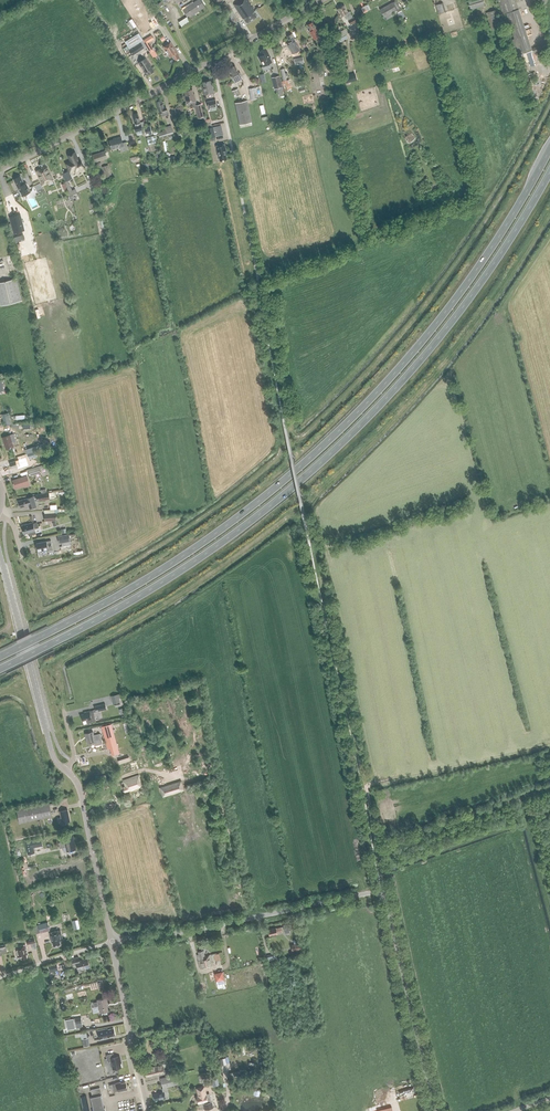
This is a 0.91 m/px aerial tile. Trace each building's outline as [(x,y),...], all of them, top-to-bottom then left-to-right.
[(183,10),(188,18),(204,7),(200,0),(198,0),(183,10)] [(247,23),(257,17),(253,12),(254,11),(247,0),(241,0),(234,5),(243,19),(244,18),(247,23)] [(483,0),(468,0),(467,0),(470,10),(485,5),(483,0)] [(532,50),(515,0),(498,0),(502,14),(505,13),(514,39),(512,39),(517,55),(532,50)] [(220,5),(226,15),(231,12),(225,2),(220,5)] [(393,13),(397,11),(393,3),(380,10),(385,18),(386,20),(394,15),(393,13)] [(446,11),(443,3),(436,5),(438,14),(446,11)] [(349,12),(348,13),(344,6),(342,6),(340,7),(340,8),(338,10),(340,14),(339,15),(340,16),(341,17),(344,16),(346,20),(347,19),(350,26),(356,23),(354,18),(353,19),(349,12)] [(486,13),(492,30),(501,27),(496,10),(486,13)] [(312,23),(307,25),(310,30),(309,31),(314,40),(316,39),(317,39),(320,38),(319,37),(320,36),(312,23)] [(339,39),(349,34),(346,29),(337,34),(339,39)] [(289,41),(286,43),(291,54),(299,50),(298,47),(291,33),(286,35),(289,41)] [(151,35),(142,40),(150,53),(153,51),(147,41),(153,38),(151,35)] [(179,57),(173,48),(174,47),(171,42),(163,47),(169,57),(172,55),(175,60),(176,60),(178,59),(178,58),(179,57)] [(260,51),(262,56),(258,57),(263,66),(272,62),(270,58),(270,57),(266,48),(260,51)] [(304,63),(302,56),(294,59),(295,65),(304,63)] [(146,59),(139,63),(144,72),(146,71),(149,75),(150,75),(152,74),(152,73),(154,72),(146,59)] [(385,71),(398,67),(397,62),(384,65),(385,71)] [(235,66),(228,69),(232,77),(231,77),(234,83),(242,78),(240,73),(239,74),(235,66)] [(356,79),(354,73),(344,76),(346,82),(356,79)] [(279,76),(272,78),(275,88),(277,88),(279,96),(284,95),(282,87),(279,76)] [(283,85),(286,85),(287,88),(292,86),(290,79),(282,81),(283,85)] [(213,93),(212,86),(211,86),(210,81),(202,82),(203,87),(202,87),(204,95),(213,93)] [(297,89),(305,87),(303,81),(295,83),(297,89)] [(241,95),(238,88),(232,91),(234,97),(241,95)] [(190,104),(191,103),(196,102),(194,95),(193,96),(192,90),(184,91),(186,96),(185,96),(186,104),(187,104),(188,105),(189,106),(190,105),(190,104)] [(215,100),(207,102),(208,108),(209,108),(210,111),(216,110),(215,106),(216,106),(215,100)] [(160,112),(161,116),(167,114),(166,110),(164,110),(163,104),(162,105),(161,101),(155,102),(158,112),(160,112)] [(247,101),(236,103),(240,125),(251,122),(247,101)] [(200,105),(195,106),(198,118),(203,117),(200,105)] [(142,130),(141,125),(139,125),(139,123),(140,122),(139,117),(138,118),(137,113),(132,114),(135,127),(134,127),(135,132),(142,130)] [(144,128),(146,136),(152,134),(150,126),(144,128)] [(160,137),(173,133),(171,126),(164,128),(165,131),(158,133),(160,137)] [(212,127),(207,128),(209,138),(215,137),(212,127)] [(401,136),(401,137),(406,144),(408,143),(411,142),(413,140),(415,137),(410,130),(401,136)] [(148,144),(157,143),(156,135),(147,137),(148,144)] [(123,143),(121,136),(113,138),(113,139),(108,140),(111,150),(120,148),(121,152),(128,150),(126,142),(123,143)] [(220,161),(227,159),(226,154),(227,154),(225,144),(216,146),(218,156),(219,156),(220,161)] [(94,162),(107,158),(104,150),(92,155),(94,162)] [(71,161),(66,163),(69,170),(75,167),(77,171),(84,168),(81,161),(78,163),(76,157),(74,152),(74,153),(73,152),(69,153),(70,154),(68,155),(71,161)] [(52,180),(45,163),(39,165),(41,169),(36,171),(42,184),(52,180)] [(108,165),(101,167),(105,179),(112,178),(108,165)] [(62,173),(65,180),(69,178),(70,179),(71,178),(72,177),(68,170),(62,173)] [(14,179),(16,184),(16,185),(22,196),(26,194),(27,194),(30,192),(26,183),(24,184),(21,178),(20,176),(14,179)] [(34,185),(37,192),(44,189),(40,182),(34,185)] [(19,215),(8,218),(12,234),(23,231),(19,215)] [(1,306),(21,300),(16,278),(0,282),(0,304),(1,306)] [(14,447),(10,435),(2,438),(6,449),(14,447)] [(18,460),(10,462),(12,468),(17,466),(17,467),(20,466),(21,469),(26,467),(23,459),(18,460)] [(40,472),(38,466),(28,470),(29,476),(40,472)] [(27,476),(12,480),(15,488),(24,485),(25,487),(30,486),(27,476)] [(26,498),(18,501),(20,507),(20,508),(29,505),(30,508),(36,506),(34,501),(36,500),(37,501),(54,498),(53,491),(35,494),(36,495),(33,496),(27,498),(26,498)] [(33,523),(21,526),(24,535),(28,533),(28,536),(36,534),(34,529),(37,528),(37,529),(38,528),(37,524),(36,525),(36,523),(33,524),(33,523)] [(59,543),(61,543),(62,546),(71,545),(70,541),(69,535),(57,537),(59,543)] [(46,541),(36,543),(38,551),(39,551),(39,552),(42,551),(42,550),(47,549),(48,551),(52,550),(50,541),(46,541)] [(113,703),(120,702),(118,694),(111,696),(113,703)] [(93,712),(90,713),(89,711),(84,712),(84,714),(81,715),(82,721),(86,720),(87,723),(88,723),(91,722),(96,721),(93,712)] [(119,726),(121,737),(127,736),(124,725),(119,726)] [(112,726),(102,728),(104,736),(102,737),(103,740),(105,740),(108,749),(117,746),(112,726)] [(101,743),(102,743),(100,733),(94,735),(93,731),(85,733),(88,744),(94,742),(95,745),(101,744),(101,743)] [(142,787),(138,775),(123,780),(125,786),(123,787),(124,792),(130,790),(130,791),(134,790),(133,789),(137,787),(138,789),(142,787)] [(181,782),(160,788),(163,797),(184,791),(181,782)] [(49,804),(16,810),(19,823),(51,816),(49,804)] [(70,821),(68,810),(60,811),(61,817),(58,818),(58,821),(62,821),(62,823),(70,821)] [(75,849),(73,836),(64,838),(65,841),(59,843),(60,848),(66,847),(67,851),(75,849)] [(32,840),(25,841),(28,854),(34,852),(33,847),(38,846),(36,839),(32,840)] [(40,933),(49,930),(47,922),(38,925),(34,926),(36,934),(40,933)] [(60,930),(49,932),(51,942),(52,942),(53,945),(60,943),(59,940),(62,940),(62,941),(60,930)] [(21,956),(21,959),(27,958),(26,955),(28,954),(25,944),(15,947),(17,957),(21,956)] [(199,954),(197,955),(200,968),(213,965),(211,955),(205,956),(203,950),(198,952),(199,954)] [(71,959),(73,965),(77,964),(79,972),(88,970),(88,967),(89,966),(87,959),(79,961),(78,957),(71,959)] [(49,966),(50,972),(58,970),(56,964),(49,966)] [(214,973),(216,981),(224,979),(222,971),(214,973)] [(106,998),(97,1000),(97,1002),(94,1003),(94,1006),(98,1006),(100,1013),(108,1011),(107,1004),(108,1004),(106,998)] [(97,1031),(99,1040),(110,1037),(109,1036),(115,1035),(113,1028),(108,1029),(97,1031)] [(114,1057),(113,1053),(106,1055),(108,1062),(111,1062),(113,1069),(121,1067),(120,1063),(121,1063),(120,1056),(114,1057)] [(149,1077),(165,1074),(165,1073),(169,1072),(170,1075),(178,1073),(177,1068),(177,1066),(168,1068),(168,1069),(164,1070),(163,1065),(149,1068),(149,1070),(145,1071),(147,1077),(149,1076),(149,1077)] [(182,1084),(180,1073),(176,1074),(160,1078),(164,1092),(154,1094),(155,1100),(165,1098),(165,1099),(169,1098),(167,1087),(178,1084),(177,1080),(179,1079),(180,1084),(182,1084)] [(116,1083),(117,1084),(112,1085),(113,1087),(114,1092),(118,1091),(127,1089),(126,1082),(121,1083),(120,1082),(116,1083)] [(204,1086),(197,1088),(198,1093),(200,1093),(200,1096),(197,1097),(198,1103),(204,1102),(205,1110),(212,1108),(209,1094),(206,1094),(204,1086)] [(101,1095),(91,1097),(94,1110),(106,1110),(105,1107),(104,1107),(101,1095)] [(87,1096),(81,1097),(84,1110),(90,1110),(87,1096)]
